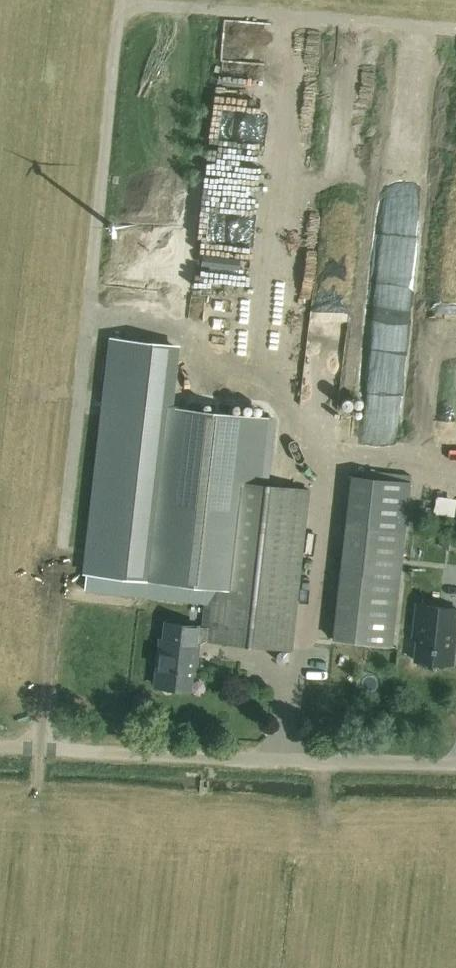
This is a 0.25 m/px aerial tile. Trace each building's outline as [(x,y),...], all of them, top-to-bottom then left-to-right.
[(112,339),(85,589),(211,603),(209,627),(166,622),(165,639),(161,639),(156,682),(158,686),(190,689),(192,673),(196,673),(199,644),(208,639),(291,649),(309,489),(262,484),(269,420),(167,408),(173,345),(112,339)] [(350,475),(333,637),(393,644),(410,481),(350,475)] [(455,550),(455,541),(444,540),(443,548),(455,550)] [(414,635),(418,636),(415,660),(452,664),(453,652),(455,653),(455,638),(455,628),(455,609),(417,604),(414,635)] [(327,658),(331,647),(317,643),(313,654),(327,658)]
